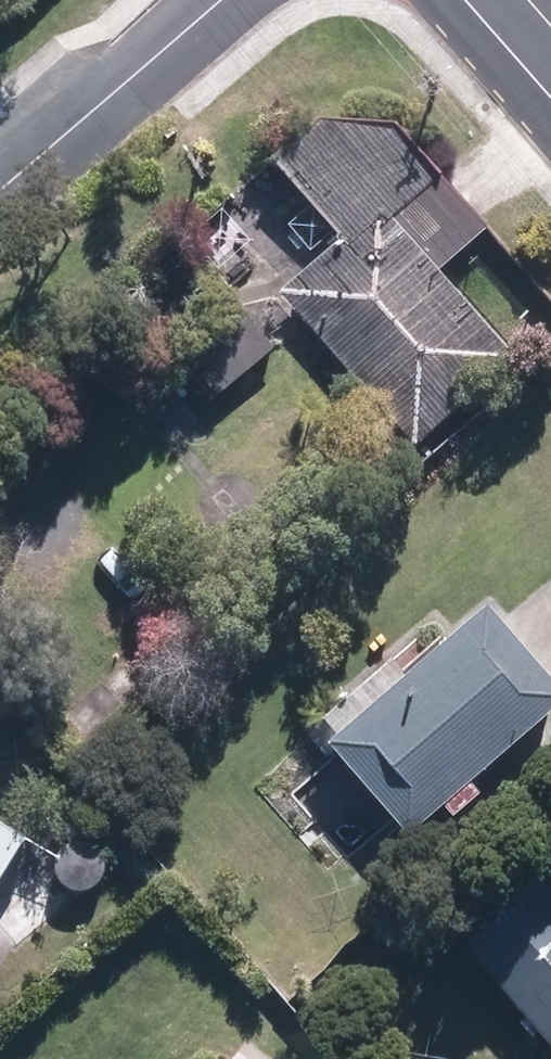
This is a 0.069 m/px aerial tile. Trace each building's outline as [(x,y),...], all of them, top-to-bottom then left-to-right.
[(290,290),(426,445),(527,356),(450,267),(500,223),(411,121),(331,116),(284,155),(354,235),(290,290)] [(169,590),(133,625),(164,657),(201,623),(169,590)] [(507,602),(425,675),(408,657),(340,715),(355,733),(348,741),(426,832),(460,802),(470,815),(498,792),(488,779),(550,725),(550,654),(507,602)] [(86,792),(60,815),(81,838),(107,815),(86,792)] [(40,835),(0,811),(0,900),(40,835)] [(0,907),(0,917),(26,947),(79,902),(48,866),(0,907)] [(478,944),(550,1030),(550,882),(478,944)]
